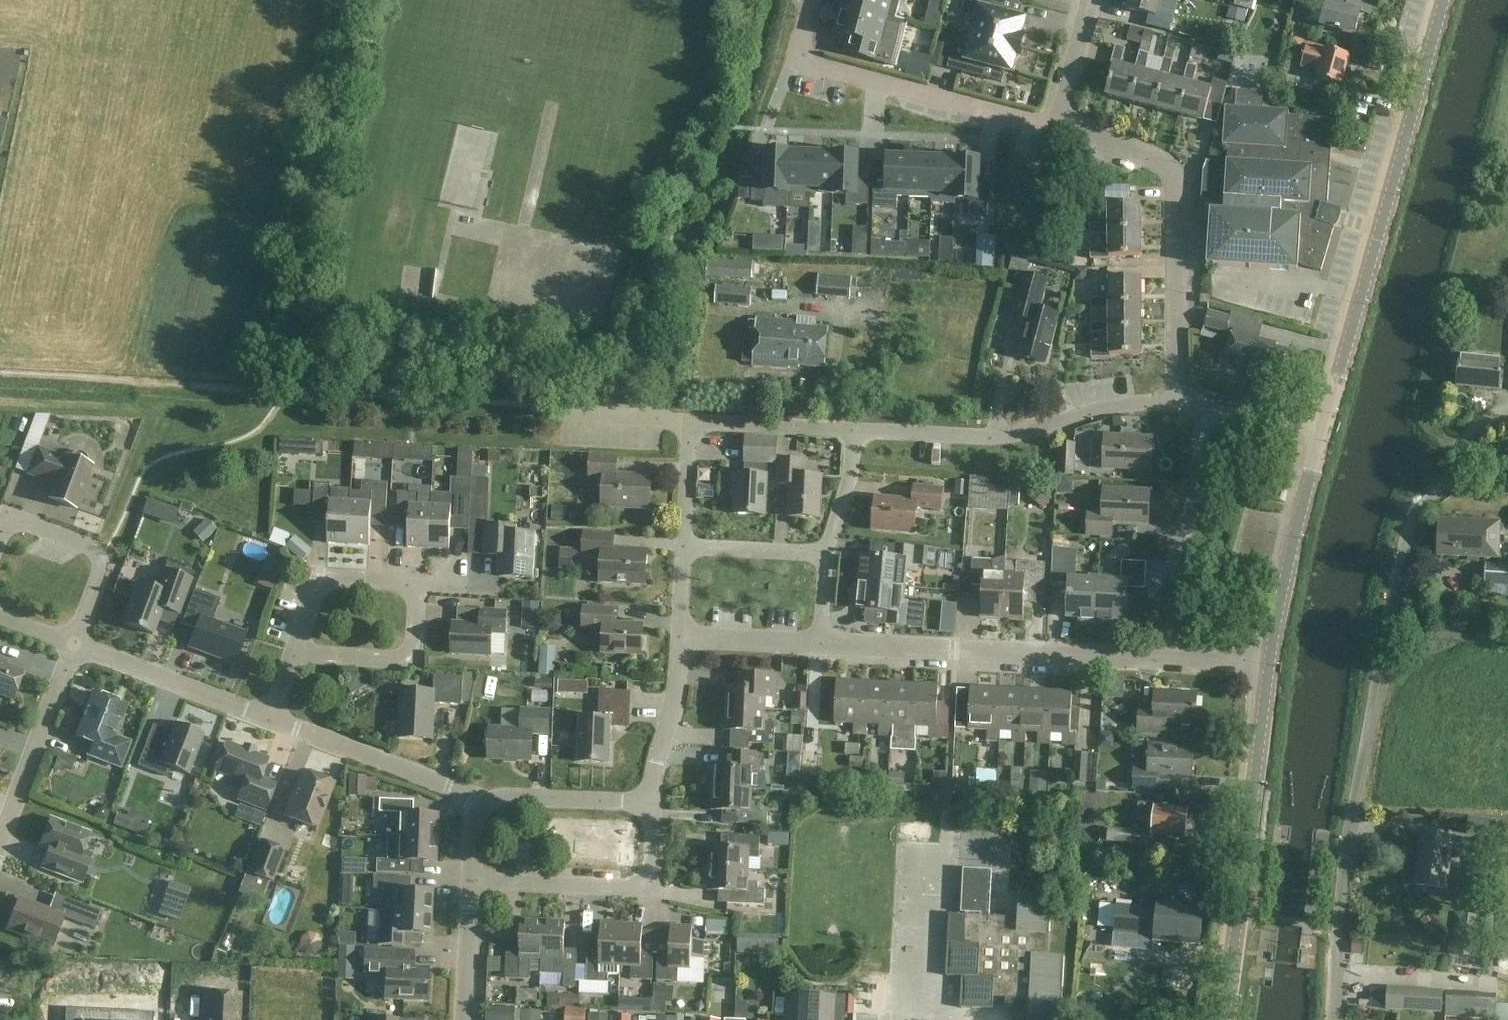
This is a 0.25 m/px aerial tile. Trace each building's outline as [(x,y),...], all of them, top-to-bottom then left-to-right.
[(842,6),(895,21),(896,19),(901,0),(844,0),(842,6)] [(972,34),(1021,47),(1024,36),(1021,36),(1025,20),(996,12),(999,0),(965,0),(962,15),(976,19),(972,34)] [(1124,9),(1156,18),(1160,0),(1127,0),(1124,9)] [(1229,5),(1251,11),(1254,0),(1230,0),(1229,5)] [(1320,25),(1354,34),(1363,1),(1371,3),(1372,0),(1327,0),(1320,25)] [(895,21),(842,6),(835,33),(849,37),(845,53),(884,63),(888,48),(892,49),(897,48),(901,45),(903,41),(908,22),(896,19),(895,21)] [(1021,47),(972,34),(968,49),(954,45),(948,68),(979,77),(982,65),(1012,72),(1016,57),(1018,57),(1021,47)] [(1348,55),(1325,49),(1307,44),(1301,67),(1318,72),(1316,78),(1340,85),(1348,55)] [(1105,96),(1130,102),(1138,71),(1134,70),(1120,66),(1125,48),(1115,46),(1110,65),(1113,66),(1105,96)] [(1130,102),(1154,108),(1162,77),(1158,76),(1144,72),(1149,55),(1139,52),(1134,70),(1138,71),(1130,102)] [(1154,108),(1179,115),(1187,83),(1183,82),(1168,78),(1173,61),(1163,58),(1158,76),(1162,77),(1154,108)] [(1187,83),(1179,115),(1203,121),(1207,105),(1220,109),(1227,84),(1213,80),(1211,90),(1192,85),(1197,67),(1187,65),(1183,82),(1187,83)] [(1206,162),(1204,169),(1202,200),(1211,201),(1206,265),(1214,265),(1296,270),(1297,264),(1320,271),(1334,224),(1335,221),(1337,214),(1338,210),(1326,206),(1332,119),(1288,116),(1288,111),(1261,109),(1262,92),(1236,91),(1235,108),(1225,107),(1222,145),(1227,146),(1226,163),(1206,162)] [(752,178),(751,201),(773,202),(774,192),(787,193),(789,152),(765,151),(764,178),(752,178)] [(810,194),(812,153),(789,152),(787,193),(810,194)] [(833,195),(834,154),(812,153),(810,194),(833,195)] [(834,154),(833,195),(837,195),(846,195),(846,205),(868,206),(869,182),(857,182),(858,155),(834,154)] [(909,198),(910,157),(887,156),(886,185),(874,184),(873,208),(897,209),(897,197),(905,198),(909,198)] [(932,199),(933,158),(910,157),(909,198),(931,199),(932,199)] [(954,200),(956,159),(933,158),(932,199),(931,199),(931,203),(955,204),(955,200),(954,200)] [(978,186),(980,160),(956,159),(954,200),(955,200),(966,200),(968,200),(967,218),(989,219),(991,181),(989,180),(989,187),(978,186)] [(1084,201),(1105,200),(1105,189),(1084,190),(1084,201)] [(1108,230),(1140,230),(1140,204),(1107,204),(1108,224),(1089,224),(1090,234),(1108,234),(1108,230)] [(1108,230),(1108,234),(1108,249),(1090,249),(1090,259),(1108,259),(1108,256),(1140,255),(1140,230),(1108,230)] [(1030,276),(1018,317),(1033,322),(1023,358),(1049,365),(1054,349),(1056,350),(1062,328),(1060,327),(1063,316),(1044,310),(1052,282),(1030,276)] [(1109,304),(1141,304),(1140,279),(1108,279),(1109,298),(1090,298),(1090,309),(1109,309),(1109,304)] [(848,283),(819,285),(820,300),(849,298),(848,283)] [(752,289),(716,286),(715,304),(751,307),(752,289)] [(1109,304),(1109,309),(1109,323),(1090,323),(1090,334),(1109,333),(1109,330),(1141,329),(1141,304),(1109,304)] [(1208,311),(1204,327),(1226,333),(1230,318),(1208,311)] [(789,370),(789,366),(824,369),(827,330),(797,327),(797,323),(755,320),(751,367),(789,370)] [(1247,376),(1266,381),(1269,368),(1270,368),(1271,364),(1281,366),(1285,349),(1275,346),(1276,343),(1257,338),(1258,335),(1233,328),(1224,361),(1249,367),(1247,376)] [(1109,330),(1109,333),(1109,348),(1090,348),(1090,358),(1110,358),(1110,355),(1141,355),(1141,329),(1109,330)] [(1501,360),(1459,356),(1456,386),(1498,390),(1501,360)] [(1104,436),(1103,468),(1151,470),(1152,438),(1104,436)] [(764,516),(766,476),(767,464),(777,464),(778,438),(745,437),(743,462),(745,463),(744,475),(733,474),(733,488),(735,488),(734,514),(764,516)] [(1058,444),(1057,475),(1073,476),(1074,444),(1058,444)] [(70,456),(70,458),(65,456),(64,459),(37,449),(27,474),(55,484),(49,499),(75,509),(91,466),(87,464),(87,463),(87,461),(87,459),(87,458),(86,456),(85,455),(84,454),(82,453),(81,452),(79,452),(77,452),(76,452),(74,453),(73,454),(71,455),(70,456)] [(289,449),(286,481),(296,482),(299,450),(289,449)] [(617,459),(590,458),(589,475),(603,476),(602,506),(649,509),(651,477),(616,475),(617,459)] [(790,485),(788,517),(819,518),(821,476),(802,475),(803,461),(779,459),(778,485),(790,485)] [(348,545),(369,546),(370,526),(385,527),(387,483),(362,482),(360,503),(350,502),(348,545)] [(327,543),(348,545),(350,502),(339,502),(337,489),(331,488),(331,484),(314,484),(313,515),(329,516),(328,525),(327,543)] [(407,548),(428,549),(430,506),(431,488),(409,487),(408,492),(398,492),(397,519),(409,520),(407,548)] [(875,498),(872,530),(914,534),(916,507),(940,510),(942,490),(914,487),(913,501),(875,498)] [(295,489),(295,505),(313,504),(312,488),(295,489)] [(1088,514),(1087,535),(1112,536),(1112,522),(1148,523),(1149,491),(1103,489),(1102,514),(1088,514)] [(430,506),(428,549),(449,550),(451,521),(470,522),(471,496),(442,494),(442,507),(430,506)] [(1439,520),(1437,556),(1498,559),(1500,522),(1439,520)] [(515,527),(486,526),(484,555),(500,555),(499,577),(531,579),(533,534),(515,533),(515,527)] [(584,533),(583,556),(601,556),(600,583),(645,585),(647,551),(613,549),(614,534),(584,533)] [(294,536),(288,546),(308,559),(315,550),(294,536)] [(861,555),(859,582),(904,586),(906,571),(916,572),(917,566),(933,567),(935,550),(894,546),(893,558),(861,555)] [(1079,623),(1096,624),(1098,580),(1075,579),(1077,550),(1053,549),(1051,584),(1068,585),(1066,618),(1079,618),(1079,623)] [(269,556),(259,580),(278,587),(287,563),(269,556)] [(981,618),(1002,619),(1004,574),(992,573),(993,561),(972,560),(970,586),(982,587),(981,618)] [(1016,574),(1004,574),(1002,619),(1023,620),(1024,603),(1036,604),(1038,563),(1016,562),(1016,574)] [(1098,580),(1096,624),(1113,624),(1113,620),(1126,621),(1127,588),(1145,589),(1146,563),(1122,562),(1121,581),(1098,580)] [(122,623),(152,635),(165,599),(181,605),(193,573),(167,563),(157,589),(137,582),(122,623)] [(1485,564),(1483,585),(1507,587),(1507,565),(1485,564)] [(903,602),(904,586),(859,582),(856,609),(887,612),(886,626),(923,630),(925,605),(903,602)] [(195,630),(188,648),(234,665),(246,633),(211,621),(219,599),(215,598),(194,590),(181,625),(195,630)] [(602,654),(641,655),(643,626),(613,624),(614,609),(583,608),(582,629),(603,630),(602,654)] [(506,635),(507,611),(480,610),(479,624),(453,623),(451,655),(491,657),(492,634),(506,635)] [(12,701),(23,672),(0,664),(1,661),(0,661),(0,696),(12,701)] [(726,686),(725,709),(765,710),(766,698),(776,699),(777,676),(752,675),(736,674),(735,687),(726,686)] [(462,705),(463,677),(434,676),(434,692),(402,691),(399,738),(432,739),(434,704),(462,705)] [(860,724),(862,682),(836,681),(834,723),(854,724),(853,735),(866,735),(867,725),(860,724)] [(885,726),(887,683),(862,682),(860,724),(867,725),(879,725),(878,736),(892,737),(892,726),(885,726)] [(910,727),(912,685),(887,683),(885,726),(892,726),(892,737),(891,750),(916,751),(917,727),(910,727)] [(936,725),(938,686),(912,685),(910,727),(917,727),(929,728),(929,738),(942,739),(943,725),(936,725)] [(1000,742),(1001,731),(994,731),(996,689),(970,688),(969,704),(956,703),(955,729),(988,731),(987,741),(1000,742)] [(996,689),(994,731),(1001,731),(1013,732),(1012,743),(1025,743),(1026,733),(1019,732),(1021,690),(996,689)] [(1019,732),(1026,733),(1038,733),(1037,744),(1051,744),(1051,734),(1044,733),(1046,691),(1021,690),(1019,732)] [(1046,691),(1044,733),(1051,734),(1063,734),(1063,745),(1076,746),(1076,732),(1070,732),(1072,693),(1046,691)] [(610,727),(629,727),(630,693),(600,692),(599,718),(580,717),(578,762),(608,764),(610,727)] [(1139,709),(1138,733),(1154,734),(1155,723),(1195,724),(1196,695),(1155,692),(1154,710),(1139,709)] [(76,737),(93,743),(89,756),(120,767),(129,743),(114,737),(126,706),(93,693),(76,737)] [(765,723),(765,710),(725,709),(724,731),(750,732),(749,744),(774,745),(775,723),(765,723)] [(489,729),(488,759),(531,761),(532,733),(548,734),(549,712),(521,711),(521,730),(489,729)] [(1132,718),(1104,716),(1102,750),(1130,752),(1132,718)] [(150,732),(137,766),(167,777),(170,768),(188,775),(203,735),(175,724),(169,740),(150,732)] [(215,771),(244,783),(238,800),(265,811),(275,784),(260,779),(267,759),(225,743),(215,771)] [(1135,769),(1134,790),(1159,791),(1159,778),(1192,780),(1194,747),(1149,745),(1148,770),(1135,769)] [(803,749),(801,775),(819,776),(821,751),(803,749)] [(1073,782),(1077,782),(1097,783),(1099,754),(1075,753),(1073,782)] [(713,766),(712,789),(752,790),(752,778),(762,778),(763,757),(725,755),(725,767),(713,766)] [(1000,787),(999,769),(978,769),(979,787),(1000,787)] [(316,829),(333,784),(302,772),(292,799),(290,798),(283,817),(316,829)] [(352,791),(375,793),(377,776),(353,773),(352,791)] [(57,781),(59,795),(78,793),(76,778),(57,781)] [(751,802),(752,790),(712,789),(711,811),(736,812),(736,824),(767,825),(767,813),(761,813),(761,803),(751,802)] [(398,814),(397,837),(435,839),(436,815),(412,814),(413,801),(378,800),(378,813),(398,814)] [(1184,837),(1187,810),(1173,809),(1173,806),(1138,803),(1136,819),(1153,821),(1152,833),(1184,837)] [(1468,816),(1466,834),(1495,838),(1498,820),(1468,816)] [(90,834),(50,818),(39,847),(55,852),(47,871),(81,884),(92,855),(83,851),(90,834)] [(1134,844),(1136,830),(1109,828),(1107,842),(1134,844)] [(710,847),(709,869),(748,871),(749,858),(759,859),(760,837),(729,835),(728,847),(710,847)] [(434,862),(435,839),(397,837),(397,838),(387,838),(386,861),(376,860),(375,873),(410,875),(410,862),(434,862)] [(1421,837),(1415,887),(1446,891),(1450,859),(1459,860),(1471,861),(1473,842),(1461,841),(1421,837)] [(256,877),(272,883),(284,849),(259,840),(246,875),(244,875),(237,897),(258,904),(261,894),(251,890),(256,877)] [(748,883),(748,871),(709,869),(708,891),(727,892),(726,904),(764,905),(765,890),(758,890),(758,883),(748,883)] [(1003,917),(989,917),(992,871),(963,869),(961,913),(965,913),(965,915),(949,914),(946,976),(961,977),(960,1008),(993,1010),(993,994),(1010,994),(1009,1010),(1018,1019),(1061,1019),(1064,957),(1048,956),(1051,894),(1019,893),(1017,918),(1003,917)] [(382,890),(381,911),(430,913),(432,891),(409,890),(409,878),(372,876),(372,890),(382,890)] [(168,885),(166,899),(190,903),(193,889),(168,885)] [(1157,909),(1117,905),(1100,904),(1098,926),(1115,928),(1114,933),(1154,937),(1154,941),(1200,946),(1204,906),(1184,904),(1184,899),(1158,896),(1157,909)] [(63,916),(19,899),(7,930),(51,947),(63,916)] [(100,912),(73,902),(67,918),(94,929),(100,912)] [(429,936),(430,913),(381,911),(381,912),(379,912),(377,946),(401,947),(402,934),(429,936)] [(543,921),(520,920),(519,943),(506,942),(505,979),(519,979),(529,980),(530,959),(541,959),(543,921)] [(565,922),(543,921),(541,959),(541,974),(564,975),(563,988),(575,988),(577,950),(564,950),(565,922)] [(609,966),(620,967),(621,924),(600,924),(599,951),(587,951),(586,978),(580,978),(580,994),(608,996),(609,966)] [(642,925),(621,924),(620,967),(631,967),(630,980),(652,981),(653,953),(641,953),(642,925)] [(657,953),(656,981),(678,982),(678,969),(690,970),(691,959),(703,960),(703,941),(691,941),(692,927),(670,926),(669,954),(657,953)] [(763,944),(763,927),(754,927),(754,944),(763,944)] [(414,953),(392,952),(363,951),(363,975),(385,976),(384,999),(426,1001),(427,969),(413,969),(414,953)] [(1428,990),(1388,988),(1387,1008),(1427,1010),(1442,1011),(1443,991),(1428,990)] [(202,1019),(239,1019),(240,994),(204,992),(202,1019)] [(1496,995),(1446,992),(1445,1016),(1494,1019),(1507,1019),(1507,1005),(1503,1005),(1503,999),(1495,998),(1496,995)] [(846,996),(786,993),(785,1019),(845,1019),(846,996)] [(109,1012),(65,1010),(65,1019),(109,1019),(109,1012)] [(531,1012),(486,1010),(486,1019),(531,1019),(531,1012)] [(153,1013),(109,1012),(109,1019),(153,1019),(153,1013)] [(531,1012),(531,1019),(540,1019),(540,1012),(531,1012)] [(567,1019),(585,1019),(585,1013),(568,1012),(567,1019)]
